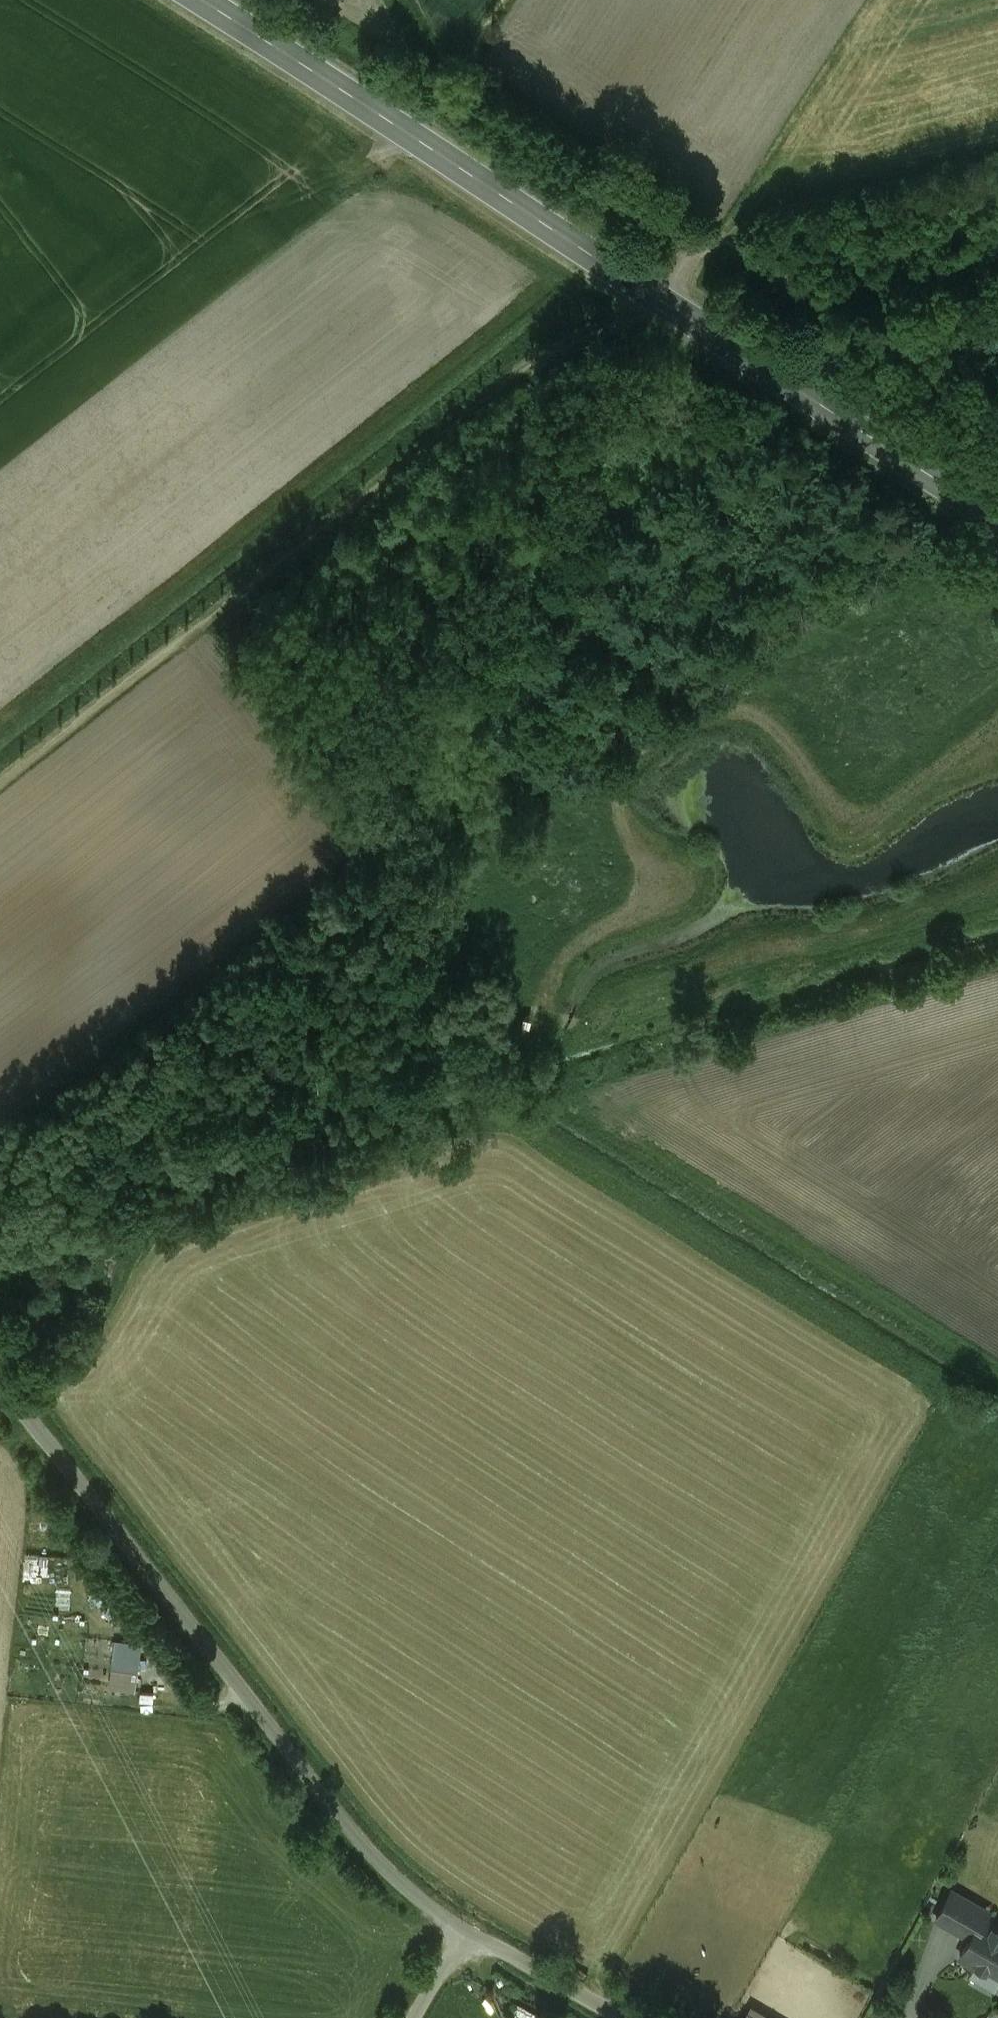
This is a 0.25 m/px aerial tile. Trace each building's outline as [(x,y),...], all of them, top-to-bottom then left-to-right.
[(116,1641),(109,1687),(135,1690),(141,1649),(137,1645),(116,1641)] [(951,1891),(936,1919),(959,1932),(971,1912),(975,1905),(951,1891)] [(982,1921),(983,1919),(971,1912),(959,1932),(969,1938),(959,1956),(997,1978),(997,1977),(997,1930),(982,1921)] [(540,2015),(522,2005),(515,2017),(538,2017),(540,2015)]
